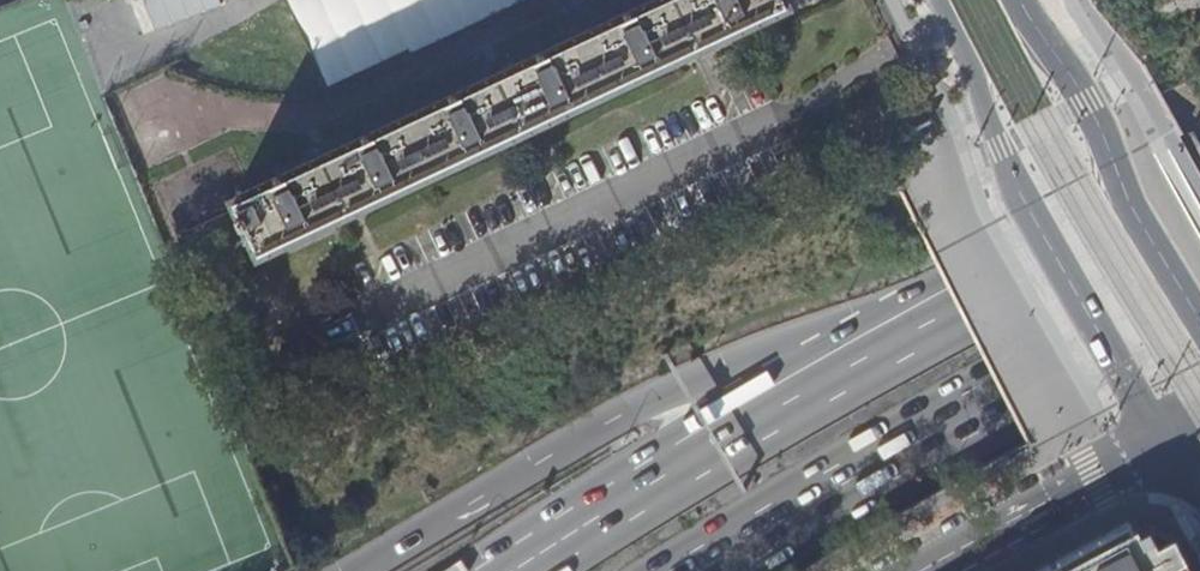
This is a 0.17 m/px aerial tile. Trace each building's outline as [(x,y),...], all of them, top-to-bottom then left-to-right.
[(152,31),(219,6),(217,0),(140,0),(152,31)] [(261,249),(262,249),(261,248),(792,15),(785,0),(687,0),(237,197),(236,196),(235,196),(261,249)] [(520,0),(286,0),(326,86),(409,47),(411,51),(520,0)] [(1186,563),(1174,538),(1126,522),(1036,570),(1170,570),(1186,563)] [(1186,563),(1170,570),(1190,570),(1186,563)]
